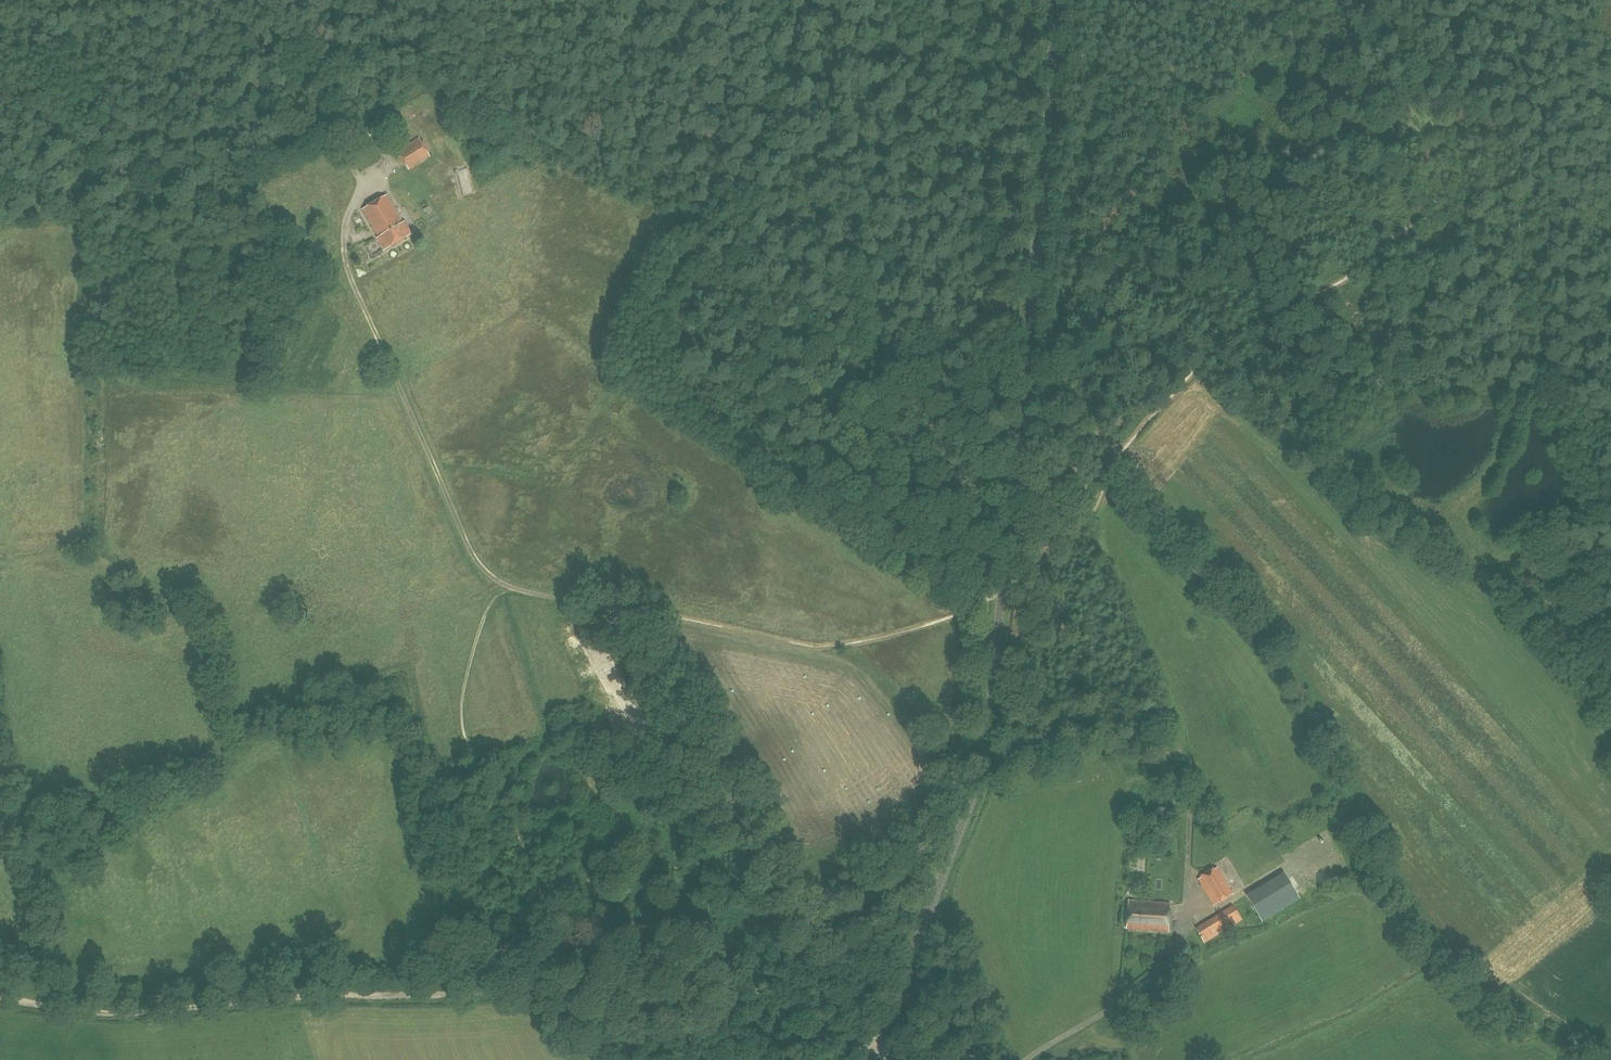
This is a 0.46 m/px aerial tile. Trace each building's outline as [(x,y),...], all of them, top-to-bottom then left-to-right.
[(438,110),(418,124),(421,130),(442,116),(438,110)] [(377,120),(365,127),(372,138),(383,131),(377,120)] [(429,139),(422,143),(419,138),(398,151),(410,169),(431,156),(428,151),(434,148),(429,139)] [(405,221),(403,222),(386,195),(363,209),(380,236),(378,237),(385,250),(412,233),(405,221)] [(1199,878),(1214,904),(1233,893),(1217,867),(1199,878)] [(1284,869),(1246,891),(1263,921),(1301,899),(1284,869)] [(1171,903),(1129,900),(1127,928),(1169,931),(1171,903)] [(1242,919),(1234,906),(1197,929),(1205,942),(1242,919)] [(939,1023),(944,1016),(938,1012),(933,1019),(939,1023)]
